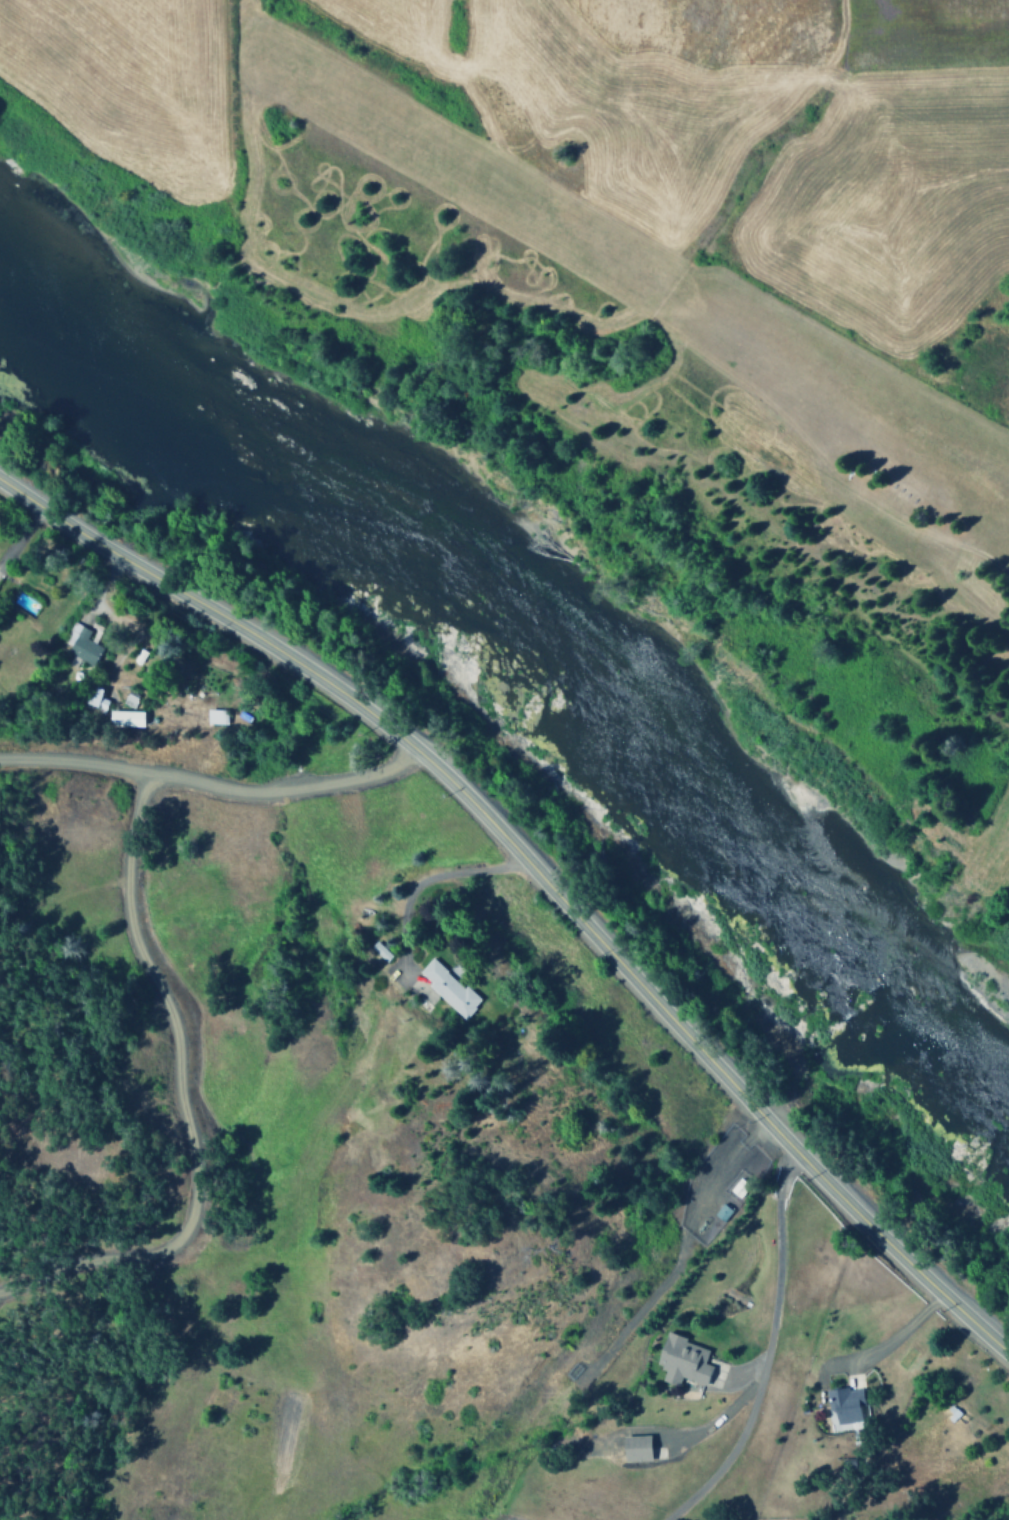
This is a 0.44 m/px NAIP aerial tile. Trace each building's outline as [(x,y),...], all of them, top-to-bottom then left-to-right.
[(101,648),(85,638),(89,632),(74,622),(60,645),(91,664),(101,648)] [(106,700),(99,699),(101,689),(89,686),(85,705),(104,709),(106,700)] [(225,724),(225,709),(205,709),(205,724),(225,724)] [(142,727),(142,712),(109,711),(108,726),(142,727)] [(369,948),(385,962),(391,956),(375,941),(369,948)] [(479,1002),(431,957),(415,974),(463,1019),(479,1002)] [(712,1215),(722,1222),(730,1211),(721,1203),(712,1215)] [(707,1350),(684,1343),(685,1338),(665,1332),(654,1366),(663,1369),(660,1381),(677,1386),(680,1379),(704,1386),(710,1367),(703,1364),(707,1350)] [(828,1432),(848,1430),(847,1422),(860,1421),(858,1407),(863,1406),(861,1387),(824,1391),(828,1432)] [(648,1436),(621,1437),(622,1462),(649,1461),(648,1436)]
